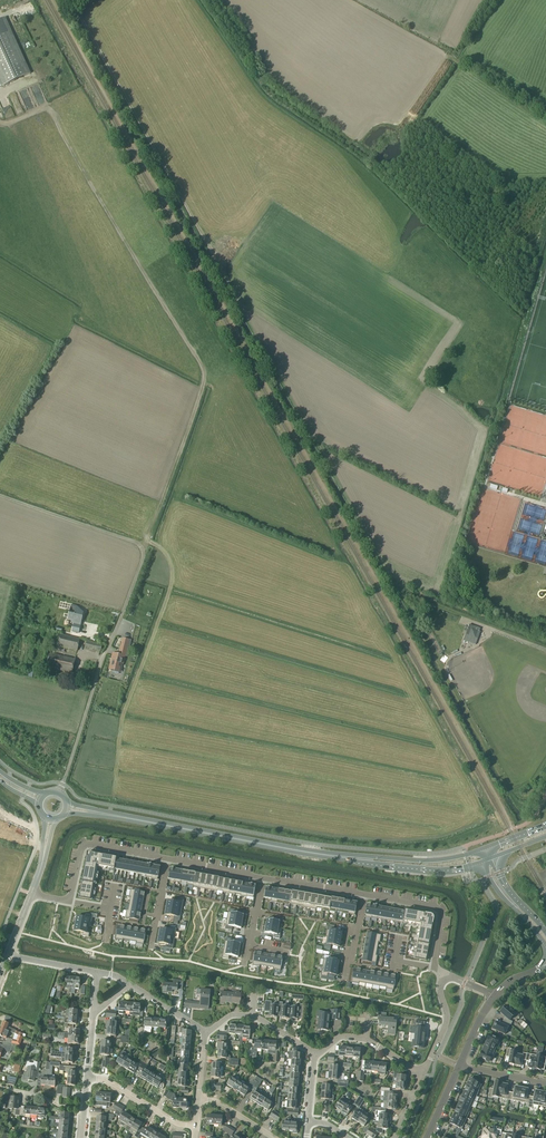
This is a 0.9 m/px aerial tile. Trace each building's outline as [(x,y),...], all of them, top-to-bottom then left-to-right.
[(0,20),(0,81),(2,86),(30,74),(5,18),(0,20)] [(79,633),(84,613),(80,612),(76,609),(77,607),(71,605),(68,619),(72,620),(74,622),(72,632),(79,633)] [(38,620),(37,625),(50,629),(51,623),(38,620)] [(479,632),(480,629),(469,625),(463,641),(476,645),(480,632),(479,632)] [(80,639),(61,634),(60,637),(58,644),(58,647),(77,651),(80,639)] [(126,653),(129,640),(123,638),(120,651),(126,653)] [(75,659),(51,653),(47,668),(52,669),(73,673),(75,659)] [(115,654),(114,658),(112,657),(111,662),(113,662),(111,671),(119,673),(123,656),(115,654)] [(86,858),(79,898),(91,901),(97,867),(114,870),(116,859),(91,854),(91,855),(87,858),(86,858)] [(154,866),(152,877),(158,878),(160,867),(154,866)] [(183,871),(181,882),(187,883),(189,873),(183,871)] [(189,873),(187,883),(194,885),(196,875),(196,874),(189,873)] [(249,885),(247,896),(253,897),(255,886),(249,885)] [(264,897),(264,898),(271,899),(273,889),(266,888),(265,894),(264,897)] [(271,899),(270,902),(272,902),(277,903),(279,890),(273,889),(271,899)] [(130,890),(129,897),(130,897),(143,900),(144,892),(130,890)] [(279,890),(277,903),(283,904),(286,891),(279,890)] [(286,891),(283,904),(290,905),(290,904),(292,892),(286,891)] [(292,892),(290,904),(296,905),(299,893),(292,892)] [(299,893),(296,905),(303,907),(305,894),(299,893)] [(303,907),(310,909),(312,895),(305,894),(303,907)] [(312,895),(310,909),(316,910),(317,908),(319,896),(318,896),(318,895),(315,895),(315,896),(312,895)] [(319,896),(317,908),(317,909),(323,910),(325,898),(319,896)] [(130,897),(129,904),(141,906),(143,900),(130,897)] [(323,910),(322,911),(329,912),(330,911),(332,898),(331,898),(331,899),(329,898),(325,898),(323,910)] [(332,898),(330,911),(330,912),(335,912),(336,913),(336,911),(339,899),(332,898)] [(339,899),(336,911),(339,912),(342,912),(345,901),(339,899)] [(168,901),(166,908),(179,910),(180,904),(183,904),(184,901),(177,900),(177,903),(168,901)] [(342,912),(342,914),(343,914),(346,915),(349,915),(349,914),(351,902),(350,902),(350,901),(348,900),(348,901),(345,901),(342,912)] [(351,902),(349,914),(355,915),(355,912),(356,909),(356,907),(357,903),(351,902)] [(129,904),(128,911),(140,913),(141,906),(129,904)] [(365,915),(365,917),(371,919),(372,919),(372,918),(374,905),(373,905),(373,906),(367,905),(367,909),(366,911),(365,915)] [(374,905),(372,918),(375,919),(378,919),(380,907),(380,906),(374,905)] [(166,908),(165,915),(174,917),(173,920),(180,921),(180,918),(178,917),(179,910),(166,908)] [(229,909),(228,913),(231,913),(230,920),(242,922),(244,915),(235,914),(235,910),(229,909)] [(126,911),(125,918),(139,920),(140,913),(128,911),(126,911)] [(405,912),(403,923),(419,926),(418,927),(419,927),(414,959),(426,961),(431,937),(434,920),(432,919),(430,917),(431,915),(417,913),(405,911),(405,912)] [(77,917),(76,924),(88,927),(89,920),(92,920),(93,917),(86,915),(86,919),(77,917)] [(266,926),(279,928),(280,922),(282,922),(283,919),(277,918),(276,921),(267,919),(266,926)] [(226,926),(225,930),(232,931),(232,927),(241,929),(242,922),(230,920),(229,926),(226,926)] [(76,924),(74,931),(83,933),(83,936),(89,938),(90,934),(87,933),(88,927),(76,924)] [(118,926),(115,940),(123,941),(123,940),(125,927),(118,926)] [(265,929),(265,933),(274,935),(273,938),(279,939),(280,936),(281,929),(279,928),(266,926),(266,927),(266,928),(265,929)] [(125,927),(123,940),(130,941),(132,928),(125,927)] [(327,930),(326,937),(327,938),(341,940),(342,933),(333,931),(334,928),(328,927),(327,930)] [(132,928),(130,941),(136,942),(139,930),(132,928)] [(160,929),(159,936),(161,937),(172,939),(173,932),(176,933),(176,929),(175,929),(171,928),(170,928),(169,931),(160,929)] [(136,942),(136,944),(144,945),(146,931),(139,930),(136,942)] [(367,933),(366,940),(378,943),(380,943),(381,935),(367,933)] [(157,937),(157,942),(158,942),(158,943),(167,945),(166,948),(172,949),(173,946),(171,945),(172,939),(161,937),(159,936),(159,938),(157,937)] [(226,937),(225,941),(228,942),(227,949),(239,951),(241,944),(232,942),(232,939),(226,937)] [(325,944),(324,947),(330,949),(331,945),(340,947),(341,940),(327,938),(326,944),(325,944)] [(366,940),(365,947),(377,949),(378,943),(366,940)] [(365,947),(363,953),(376,955),(377,949),(365,947)] [(223,955),(222,959),(228,960),(229,956),(238,958),(239,951),(227,949),(225,956),(223,955)] [(253,962),(252,966),(260,967),(260,966),(262,953),(255,952),(255,953),(254,954),(254,956),(254,958),(253,962)] [(262,953),(260,966),(265,967),(267,967),(269,954),(262,953)] [(363,956),(362,961),(363,961),(365,961),(366,962),(367,962),(369,962),(370,962),(372,963),(376,963),(377,956),(376,955),(363,953),(363,956)] [(269,954),(267,967),(273,968),(276,956),(269,954)] [(273,968),(273,970),(281,971),(283,957),(276,956),(273,968)] [(323,965),(323,966),(338,969),(338,967),(339,968),(340,963),(339,963),(339,962),(330,960),(331,957),(325,956),(324,959),(323,965)] [(323,966),(321,976),(327,977),(328,974),(337,976),(338,969),(323,966)] [(352,983),(351,983),(359,984),(359,983),(362,970),(354,969),(354,971),(353,973),(353,975),(352,978),(352,980),(352,983)] [(362,970),(359,983),(360,983),(366,984),(368,971),(362,970)] [(368,971),(366,984),(373,985),(375,973),(368,971)] [(375,973),(373,985),(380,986),(382,974),(375,973)] [(382,974),(380,986),(386,988),(389,975),(382,974)] [(386,988),(386,989),(394,990),(396,976),(389,975),(386,988)] [(66,977),(66,985),(65,988),(70,989),(69,997),(71,997),(72,993),(73,978),(66,977)] [(75,989),(80,990),(80,986),(81,979),(73,978),(72,993),(75,994),(75,989)] [(163,983),(162,993),(169,994),(169,993),(172,993),(172,995),(179,996),(180,989),(178,989),(179,980),(173,980),(173,984),(163,983)] [(210,991),(201,990),(200,1003),(191,1002),(191,1001),(185,1001),(185,1007),(191,1008),(209,1009),(210,991)] [(234,993),(221,992),(220,1002),(221,1003),(221,1004),(223,1005),(224,1003),(240,1004),(242,992),(234,991),(234,993)] [(265,1001),(264,1012),(270,1013),(269,1017),(277,1017),(278,1016),(279,1005),(271,1005),(272,1002),(265,1001)] [(126,1012),(127,1003),(120,1002),(119,1008),(119,1010),(119,1011),(119,1014),(123,1015),(123,1012),(126,1012)] [(279,1005),(278,1016),(281,1017),(281,1018),(289,1019),(290,1006),(282,1006),(283,1003),(279,1002),(279,1005)] [(140,1016),(140,1013),(141,1004),(134,1004),(133,1016),(140,1016)] [(291,1012),(290,1019),(298,1020),(298,1018),(302,1018),(302,1016),(303,1005),(299,1004),(299,1007),(291,1007),(291,1012)] [(506,1018),(505,1022),(510,1025),(511,1025),(512,1022),(510,1021),(515,1015),(513,1012),(510,1009),(509,1009),(506,1006),(500,1013),(506,1018)] [(78,1010),(70,1009),(70,1014),(66,1014),(62,1013),(62,1016),(66,1016),(69,1017),(77,1018),(78,1010)] [(325,1012),(318,1011),(318,1016),(320,1017),(318,1029),(328,1030),(329,1019),(333,1019),(340,1020),(341,1011),(334,1010),(334,1011),(330,1011),(329,1015),(325,1014),(325,1012)] [(66,1016),(62,1016),(57,1016),(57,1018),(65,1019),(65,1024),(76,1025),(77,1018),(69,1017),(66,1016)] [(152,1028),(153,1019),(146,1018),(145,1028),(142,1028),(141,1038),(144,1038),(145,1030),(152,1030),(152,1028)] [(393,1021),(393,1019),(382,1018),(380,1018),(379,1022),(379,1024),(389,1025),(388,1034),(395,1035),(396,1022),(393,1021)] [(106,1021),(106,1028),(107,1028),(117,1029),(118,1022),(108,1021),(106,1021)] [(4,1022),(1,1029),(9,1032),(19,1036),(22,1037),(23,1037),(27,1039),(28,1036),(15,1031),(16,1030),(8,1027),(9,1024),(4,1022)] [(423,1044),(425,1029),(421,1028),(422,1023),(414,1022),(413,1027),(412,1027),(412,1033),(415,1033),(414,1041),(413,1041),(412,1046),(417,1047),(417,1048),(419,1048),(423,1048),(424,1044),(423,1044)] [(509,1028),(510,1025),(505,1022),(503,1026),(495,1022),(492,1029),(505,1035),(508,1028),(509,1028)] [(250,1027),(243,1027),(243,1035),(242,1037),(242,1039),(247,1039),(247,1040),(249,1041),(250,1027)] [(183,1034),(182,1038),(191,1039),(192,1032),(184,1031),(184,1029),(180,1028),(180,1034),(183,1034)] [(1,1029),(0,1031),(0,1036),(6,1039),(7,1035),(8,1035),(9,1032),(1,1029)] [(68,1036),(72,1037),(80,1037),(80,1030),(69,1029),(69,1033),(68,1036)] [(19,1036),(17,1041),(13,1040),(12,1044),(19,1045),(20,1045),(23,1037),(22,1037),(19,1036)] [(80,1037),(72,1037),(68,1036),(64,1036),(64,1038),(68,1039),(68,1043),(79,1045),(80,1037)] [(487,1042),(496,1046),(499,1047),(501,1041),(498,1039),(498,1038),(497,1038),(496,1039),(489,1036),(489,1037),(488,1037),(488,1038),(488,1039),(487,1042)] [(255,1040),(254,1049),(254,1050),(251,1050),(250,1060),(254,1060),(254,1058),(256,1058),(257,1049),(262,1050),(262,1041),(255,1040)] [(101,1048),(110,1049),(111,1042),(102,1041),(101,1048)] [(274,1062),(278,1063),(279,1053),(276,1053),(277,1042),(270,1042),(269,1051),(268,1054),(275,1055),(274,1062)] [(496,1046),(487,1042),(484,1047),(494,1051),(496,1046)] [(228,1045),(219,1044),(218,1043),(217,1048),(219,1048),(218,1051),(227,1052),(231,1052),(231,1049),(227,1049),(228,1045)] [(12,1047),(8,1046),(8,1047),(3,1045),(2,1050),(0,1049),(0,1058),(0,1057),(2,1057),(3,1053),(5,1054),(6,1052),(10,1053),(12,1047)] [(55,1054),(54,1057),(57,1057),(58,1055),(73,1056),(74,1053),(75,1053),(75,1050),(74,1049),(71,1049),(71,1046),(66,1046),(66,1048),(63,1048),(62,1052),(55,1052),(55,1054)] [(336,1051),(335,1056),(346,1057),(347,1048),(340,1047),(339,1052),(336,1051)] [(494,1051),(484,1047),(482,1053),(491,1057),(494,1051)] [(110,1049),(101,1048),(100,1055),(110,1056),(110,1049)] [(516,1055),(517,1055),(517,1052),(511,1051),(511,1049),(508,1049),(507,1048),(507,1050),(506,1057),(509,1058),(508,1064),(514,1065),(516,1055)] [(292,1060),(301,1061),(302,1061),(303,1056),(301,1056),(301,1054),(302,1054),(302,1052),(297,1052),(297,1050),(291,1049),(290,1053),(289,1054),(289,1059),(292,1060)] [(181,1055),(180,1059),(189,1060),(190,1053),(181,1052),(177,1051),(177,1054),(181,1055)] [(218,1058),(226,1059),(229,1060),(229,1062),(238,1063),(239,1060),(230,1059),(231,1057),(230,1056),(227,1056),(227,1052),(218,1051),(218,1058)] [(121,1055),(116,1063),(122,1067),(127,1059),(129,1055),(123,1052),(122,1052),(120,1055),(121,1055)] [(491,1057),(482,1053),(479,1058),(484,1060),(483,1061),(488,1063),(489,1063),(491,1064),(494,1058),(491,1057)] [(525,1061),(527,1054),(523,1053),(522,1056),(517,1055),(516,1055),(514,1065),(521,1067),(522,1060),(525,1061)] [(527,1054),(525,1061),(529,1062),(528,1064),(529,1064),(528,1068),(530,1069),(530,1070),(534,1071),(534,1069),(537,1056),(527,1054)] [(57,1057),(62,1058),(61,1062),(73,1063),(73,1056),(58,1055),(57,1057)] [(146,1055),(141,1062),(139,1066),(133,1062),(128,1070),(134,1074),(135,1072),(138,1074),(149,1057),(146,1055)] [(534,1069),(540,1071),(541,1070),(544,1070),(545,1061),(545,1058),(537,1056),(534,1069)] [(151,1058),(149,1057),(138,1074),(141,1076),(140,1078),(146,1081),(151,1073),(145,1070),(147,1066),(151,1058)] [(128,1070),(133,1062),(127,1059),(122,1067),(128,1070)] [(28,1062),(25,1067),(28,1067),(27,1074),(24,1073),(23,1080),(34,1081),(34,1078),(35,1070),(39,1071),(40,1063),(39,1063),(36,1062),(35,1062),(33,1064),(31,1063),(28,1062)] [(371,1063),(365,1062),(365,1063),(362,1063),(361,1072),(360,1082),(363,1082),(364,1072),(365,1071),(371,1072),(372,1063),(371,1063)] [(379,1064),(378,1072),(385,1073),(386,1064),(379,1064)] [(42,1074),(41,1085),(48,1086),(49,1075),(50,1070),(50,1066),(48,1065),(47,1068),(47,1072),(42,1072),(42,1074)] [(52,1075),(52,1071),(53,1071),(53,1066),(50,1066),(50,1070),(49,1075),(48,1086),(55,1087),(56,1079),(52,1079),(52,1075)] [(73,1067),(60,1066),(59,1067),(59,1071),(64,1071),(69,1072),(68,1079),(76,1079),(76,1072),(73,1072),(73,1067)] [(175,1075),(178,1076),(178,1080),(187,1080),(188,1073),(179,1073),(179,1072),(175,1072),(175,1075)] [(152,1085),(157,1077),(151,1073),(146,1081),(152,1085)] [(233,1088),(238,1081),(240,1078),(237,1076),(235,1079),(232,1077),(227,1085),(233,1088)] [(7,1084),(14,1086),(17,1079),(8,1077),(7,1084)] [(158,1088),(163,1080),(157,1077),(152,1085),(158,1088)] [(248,1087),(244,1085),(239,1092),(245,1096),(250,1089),(252,1091),(254,1087),(260,1079),(257,1077),(254,1082),(251,1083),(248,1087)] [(177,1087),(177,1089),(182,1089),(185,1090),(185,1087),(186,1087),(188,1087),(188,1083),(187,1083),(187,1080),(178,1080),(176,1079),(176,1082),(178,1083),(177,1087)] [(254,1087),(252,1091),(255,1092),(256,1090),(262,1081),(260,1079),(254,1087)] [(467,1085),(479,1091),(482,1085),(470,1080),(467,1085)] [(242,1081),(241,1083),(238,1081),(233,1088),(239,1092),(244,1085),(245,1083),(242,1081)] [(394,1084),(396,1085),(395,1089),(404,1090),(405,1083),(396,1082),(393,1082),(393,1084),(394,1084)] [(499,1098),(502,1083),(495,1082),(494,1089),(490,1089),(488,1098),(492,1099),(492,1097),(499,1098)] [(502,1083),(499,1098),(509,1100),(510,1093),(506,1092),(508,1085),(505,1085),(506,1084),(502,1083)] [(331,1089),(331,1088),(331,1086),(323,1085),(323,1092),(333,1093),(333,1090),(331,1089)] [(465,1091),(474,1095),(477,1096),(479,1091),(467,1085),(467,1086),(465,1091)] [(510,1093),(509,1100),(519,1102),(522,1087),(518,1086),(517,1087),(515,1087),(514,1093),(510,1093)] [(522,1087),(519,1102),(529,1104),(530,1097),(527,1096),(528,1088),(522,1087)] [(250,1099),(256,1103),(261,1096),(262,1094),(256,1090),(255,1092),(250,1099)] [(530,1097),(529,1104),(528,1108),(532,1109),(533,1105),(539,1106),(542,1091),(535,1090),(534,1097),(530,1097)] [(465,1091),(462,1096),(472,1101),(474,1102),(477,1096),(474,1095),(465,1091)] [(327,1100),(327,1103),(324,1102),(323,1106),(326,1106),(330,1106),(330,1101),(333,1102),(334,1096),(333,1096),(333,1093),(323,1092),(322,1099),(327,1100)] [(96,1106),(99,1106),(103,1107),(104,1094),(97,1093),(96,1106)] [(104,1094),(103,1107),(107,1107),(110,1107),(111,1095),(104,1094)] [(172,1102),(173,1102),(173,1108),(180,1109),(181,1099),(178,1099),(178,1098),(174,1096),(174,1095),(173,1094),(169,1100),(172,1102)] [(268,1097),(262,1094),(261,1096),(256,1103),(262,1107),(267,1099),(268,1097)] [(460,1102),(471,1107),(472,1107),(474,1102),(472,1101),(462,1096),(460,1102)] [(20,1116),(21,1108),(18,1108),(19,1098),(10,1097),(9,1105),(8,1109),(12,1109),(12,1108),(15,1109),(14,1115),(20,1116)] [(269,1097),(268,1097),(267,1099),(262,1107),(268,1111),(273,1103),(269,1101),(271,1098),(269,1097)] [(348,1102),(348,1101),(342,1097),(336,1108),(341,1111),(346,1104),(348,1102)] [(357,1107),(362,1099),(359,1097),(354,1105),(357,1107)] [(187,1103),(188,1100),(181,1099),(180,1109),(182,1109),(182,1110),(188,1111),(189,1103),(187,1103)] [(359,1109),(353,1118),(353,1119),(358,1123),(365,1113),(359,1109),(365,1101),(362,1099),(357,1107),(359,1109)] [(298,1105),(296,1105),(297,1102),(288,1102),(287,1109),(288,1109),(288,1111),(291,1112),(298,1112),(298,1109),(297,1109),(298,1105)] [(346,1104),(341,1111),(347,1115),(354,1106),(348,1102),(346,1104)] [(396,1103),(384,1102),(383,1104),(384,1104),(384,1109),(383,1109),(386,1109),(396,1110),(396,1103)] [(457,1107),(468,1112),(471,1107),(460,1102),(457,1107)] [(21,1108),(20,1116),(25,1116),(26,1115),(31,1115),(31,1107),(24,1107),(24,1108),(21,1108)] [(455,1113),(467,1118),(469,1113),(468,1112),(457,1107),(455,1113)] [(388,1122),(388,1115),(385,1115),(386,1112),(379,1111),(372,1111),(372,1113),(376,1113),(375,1117),(379,1117),(379,1121),(388,1122)] [(49,1116),(49,1119),(60,1120),(69,1121),(69,1113),(67,1113),(67,1112),(64,1112),(63,1113),(59,1112),(59,1117),(49,1116)] [(124,1113),(117,1124),(120,1125),(122,1122),(125,1124),(130,1116),(124,1113)] [(369,1119),(367,1118),(369,1115),(365,1113),(358,1123),(364,1127),(369,1119)] [(453,1118),(465,1124),(467,1118),(455,1113),(453,1118)] [(207,1118),(207,1124),(214,1125),(215,1116),(207,1115),(207,1118)] [(130,1116),(125,1124),(123,1127),(129,1131),(131,1128),(136,1120),(132,1118),(130,1116)] [(222,1126),(222,1118),(222,1117),(215,1116),(214,1125),(222,1126)] [(283,1121),(282,1130),(289,1131),(291,1120),(290,1120),(291,1119),(286,1118),(286,1122),(283,1121)] [(461,1129),(462,1130),(465,1124),(453,1118),(451,1121),(450,1122),(450,1123),(450,1124),(452,1125),(455,1126),(457,1127),(459,1128),(461,1129)] [(129,1131),(132,1133),(132,1132),(136,1134),(135,1136),(137,1137),(138,1137),(141,1132),(138,1131),(142,1124),(136,1120),(131,1128),(129,1131)] [(293,1120),(291,1120),(289,1131),(293,1131),(293,1133),(298,1133),(298,1128),(297,1128),(297,1123),(293,1122),(293,1120)] [(371,1121),(371,1123),(375,1124),(379,1125),(378,1128),(377,1128),(377,1132),(379,1134),(383,1134),(383,1130),(388,1131),(388,1125),(387,1125),(388,1122),(379,1121),(371,1121)] [(142,1137),(150,1137),(154,1131),(148,1127),(146,1131),(143,1129),(141,1132),(138,1137),(142,1137)] [(481,1137),(496,1137),(497,1135),(501,1136),(502,1128),(494,1127),(493,1130),(486,1129),(485,1131),(483,1131),(481,1137)]
